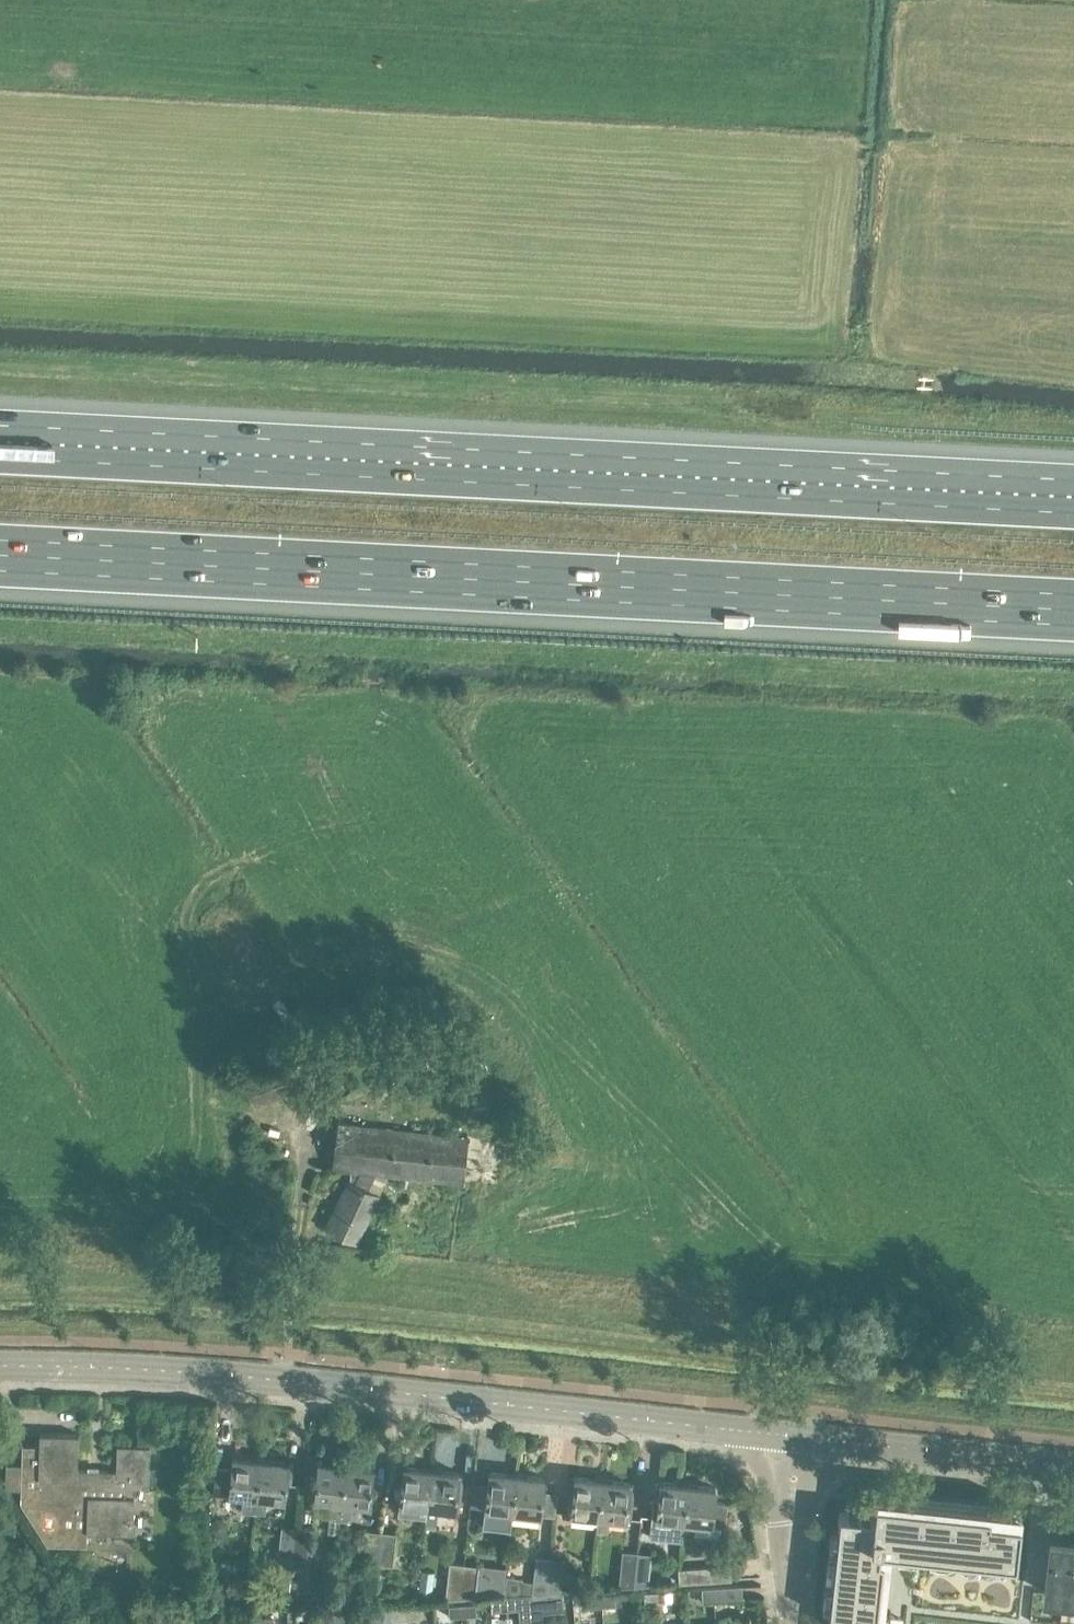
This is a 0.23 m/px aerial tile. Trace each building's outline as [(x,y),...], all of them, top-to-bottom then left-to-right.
[(303,1086),(291,1053),(242,1071),(254,1104),(303,1086)] [(332,1167),(360,1170),(374,1172),(462,1182),(467,1136),(338,1121),(332,1167)] [(374,1172),(360,1170),(354,1182),(349,1180),(327,1226),(356,1240),(378,1194),(366,1188),(374,1172)] [(22,1445),(20,1503),(48,1545),(86,1545),(86,1531),(98,1531),(98,1530),(131,1531),(132,1498),(134,1498),(134,1496),(132,1496),(132,1487),(148,1487),(149,1446),(117,1445),(116,1470),(77,1469),(78,1434),(40,1432),(39,1445),(22,1445)] [(254,1511),(259,1459),(232,1457),(231,1469),(215,1467),(213,1491),(243,1495),(241,1510),(254,1511)] [(287,1462),(259,1459),(254,1511),(265,1512),(267,1497),(283,1499),(285,1483),(290,1483),(292,1463),(287,1463),(287,1462)] [(329,1518),(339,1519),(345,1465),(318,1462),(314,1498),(331,1500),(329,1518)] [(373,1468),(345,1465),(339,1519),(350,1520),(352,1503),(369,1504),(373,1468)] [(427,1517),(431,1470),(403,1467),(399,1467),(396,1487),(401,1487),(398,1514),(425,1517),(427,1517)] [(425,1517),(425,1521),(436,1522),(438,1507),(454,1509),(459,1509),(463,1474),(458,1474),(458,1473),(431,1470),(427,1517),(425,1517)] [(511,1529),(513,1511),(517,1475),(489,1472),(485,1508),(483,1526),(511,1529)] [(544,1478),(517,1475),(513,1511),(540,1514),(544,1478)] [(567,1512),(571,1512),(571,1513),(598,1516),(602,1479),(574,1476),(575,1475),(569,1475),(567,1496),(569,1496),(567,1512)] [(602,1479),(598,1516),(596,1530),(607,1531),(609,1517),(626,1519),(626,1518),(630,1518),(634,1484),(630,1483),(630,1482),(602,1479)] [(470,1505),(485,1507),(488,1483),(473,1481),(470,1505)] [(683,1521),(688,1484),(660,1482),(658,1498),(653,1498),(649,1536),(681,1540),(682,1534),(683,1521)] [(683,1521),(682,1534),(693,1535),(694,1522),(711,1524),(711,1523),(725,1525),(727,1503),(714,1502),(715,1487),(688,1484),(683,1521)] [(828,1617),(843,1619),(843,1623),(891,1623),(891,1620),(876,1618),(883,1556),(879,1555),(881,1542),(1016,1558),(1021,1518),(989,1514),(990,1509),(876,1495),(874,1514),(840,1511),(828,1617)] [(292,1558),(295,1527),(282,1525),(278,1557),(292,1558)] [(310,1528),(295,1527),(292,1558),(307,1560),(310,1528)] [(377,1563),(380,1531),(367,1530),(363,1562),(377,1563)] [(396,1533),(380,1531),(377,1563),(392,1565),(396,1533)] [(1044,1591),(1073,1594),(1073,1537),(1050,1534),(1044,1591)] [(619,1587),(634,1586),(637,1552),(622,1551),(619,1587)] [(637,1552),(634,1586),(648,1585),(651,1553),(637,1552)] [(532,1593),(548,1592),(551,1558),(536,1557),(532,1593)] [(551,1558),(548,1592),(561,1591),(564,1559),(551,1558)] [(445,1599),(461,1598),(464,1564),(449,1562),(445,1599)] [(464,1564),(461,1598),(474,1597),(478,1565),(464,1564)] [(731,1564),(678,1568),(679,1583),(732,1579),(731,1564)] [(741,1585),(715,1587),(716,1601),(743,1598),(741,1585)] [(716,1601),(715,1587),(702,1588),(702,1602),(716,1601)] [(672,1590),(658,1591),(659,1602),(672,1601),(672,1590)] [(645,1603),(659,1602),(658,1591),(644,1592),(645,1603)] [(601,1595),(602,1606),(615,1605),(615,1594),(601,1595)] [(588,1607),(602,1606),(601,1595),(587,1596),(588,1607)] [(531,1600),(533,1623),(547,1623),(546,1612),(564,1610),(563,1597),(531,1600)] [(531,1600),(518,1600),(519,1623),(533,1623),(531,1600)] [(462,1605),(462,1616),(476,1615),(475,1604),(462,1605)] [(449,1617),(462,1616),(462,1605),(448,1605),(449,1617)] [(405,1608),(406,1620),(420,1619),(419,1607),(405,1608)] [(393,1621),(406,1620),(405,1608),(392,1609),(393,1621)] [(333,1623),(351,1623),(350,1612),(332,1613),(333,1623)] [(332,1613),(316,1614),(317,1623),(333,1623),(332,1613)]
